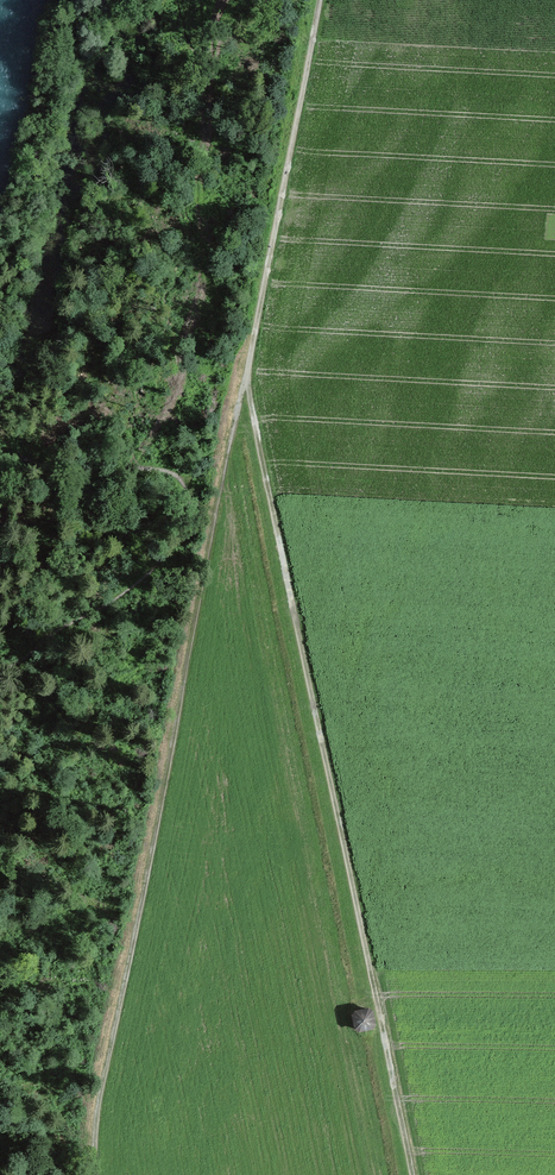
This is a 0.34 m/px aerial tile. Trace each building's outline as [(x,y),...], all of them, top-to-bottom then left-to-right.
[(368,1009),(356,1012),(354,1015),(356,1028),(359,1030),(372,1027),(374,1024),(372,1011),(368,1009)]
